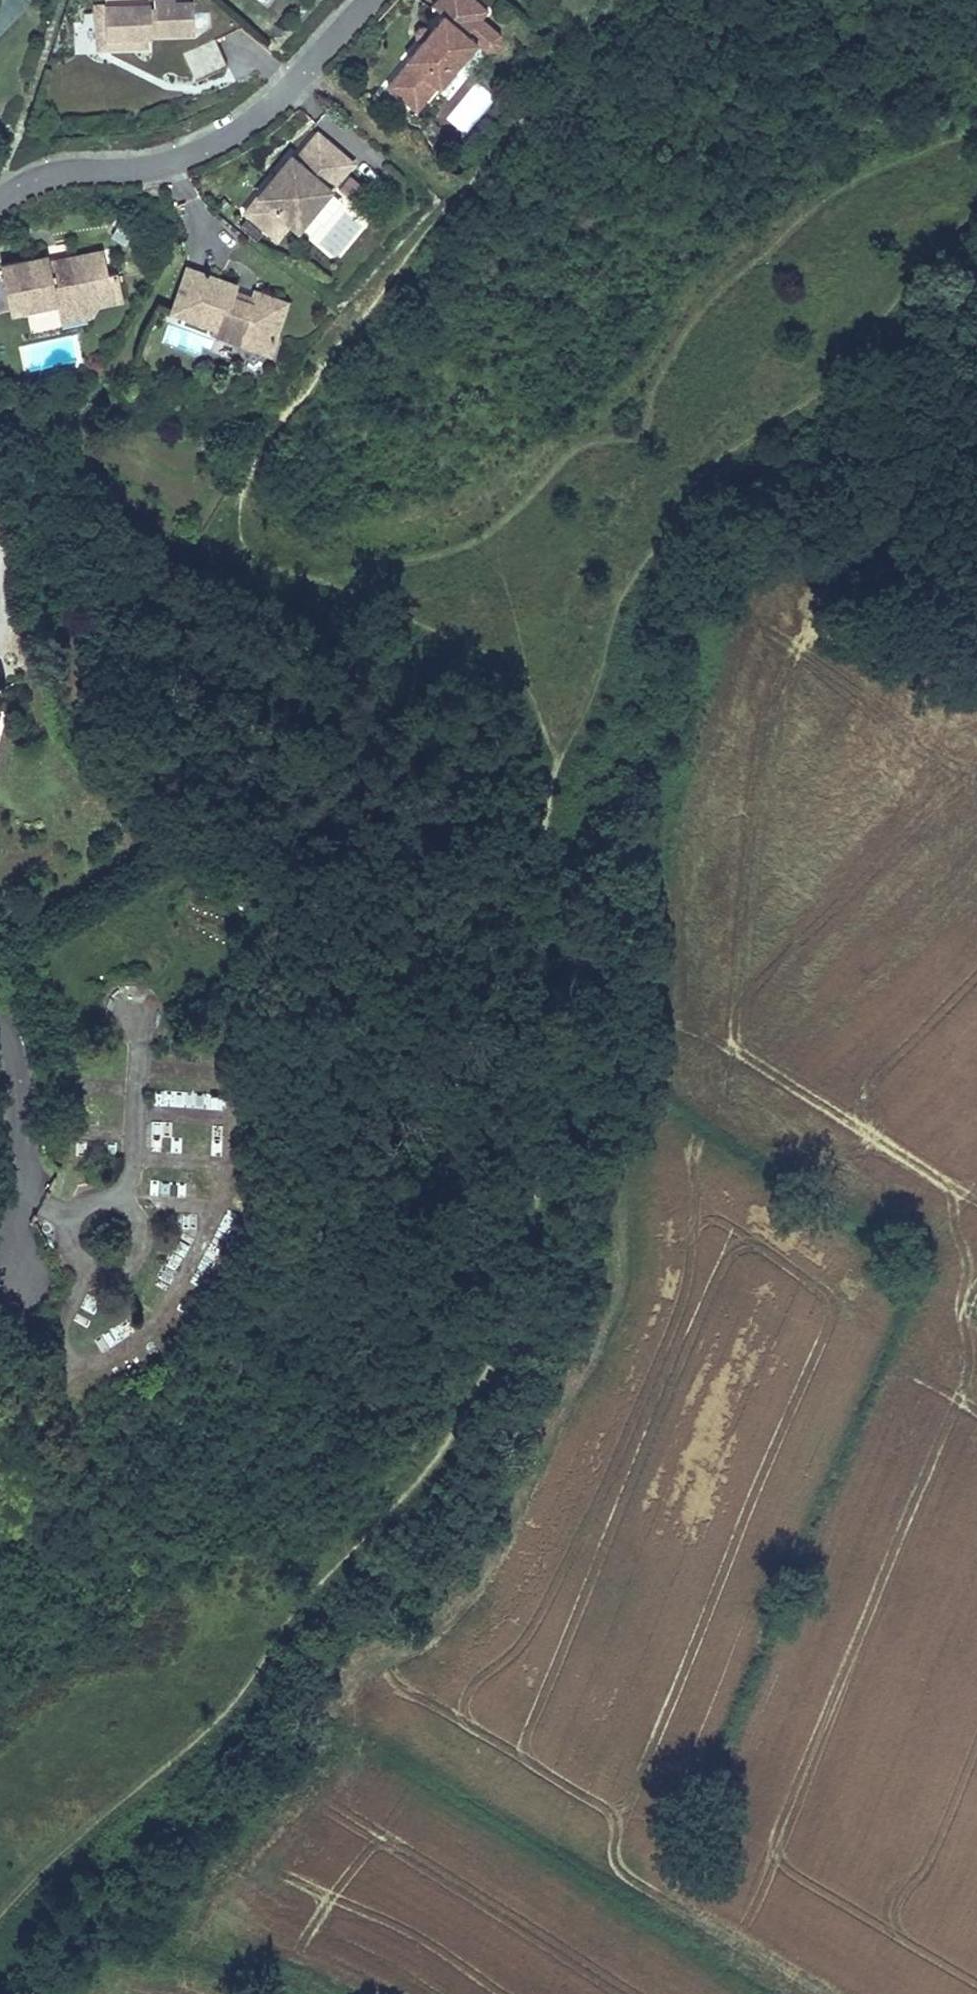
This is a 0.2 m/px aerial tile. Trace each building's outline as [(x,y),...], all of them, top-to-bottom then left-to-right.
[(106,23),(107,48),(147,46),(146,36),(195,33),(193,3),(175,4),(175,0),(158,1),(155,1),(155,10),(151,10),(150,4),(95,7),(96,23),(106,23)] [(420,43),(407,59),(409,61),(388,86),(418,110),(438,85),(440,86),(477,42),(487,50),(496,49),(502,42),(500,33),(482,18),(488,9),(477,0),(437,0),(433,6),(444,15),(431,30),(420,43)] [(98,48),(107,48),(106,23),(96,23),(98,48)] [(416,39),(420,43),(431,30),(426,27),(420,28),(416,33),(416,39)] [(196,81),(228,66),(216,39),(183,54),(196,81)] [(274,182),(271,180),(245,211),(276,237),(289,222),(298,229),(354,162),(318,132),(296,159),(291,155),(278,171),(281,173),(274,182)] [(278,171),(271,180),(274,182),(281,173),(278,171)] [(58,262),(57,257),(50,259),(48,253),(1,263),(11,313),(58,304),(60,314),(79,310),(90,317),(98,306),(124,301),(118,270),(108,272),(103,248),(71,254),(72,259),(58,262)] [(236,294),(237,290),(240,283),(186,264),(169,311),(213,327),(211,333),(271,354),(290,301),(254,288),(252,295),(250,300),(236,294)] [(252,295),(237,290),(236,294),(250,300),(252,295)] [(62,323),(90,317),(79,310),(60,314),(62,323)] [(164,1406),(174,1399),(165,1385),(154,1392),(164,1406)]
